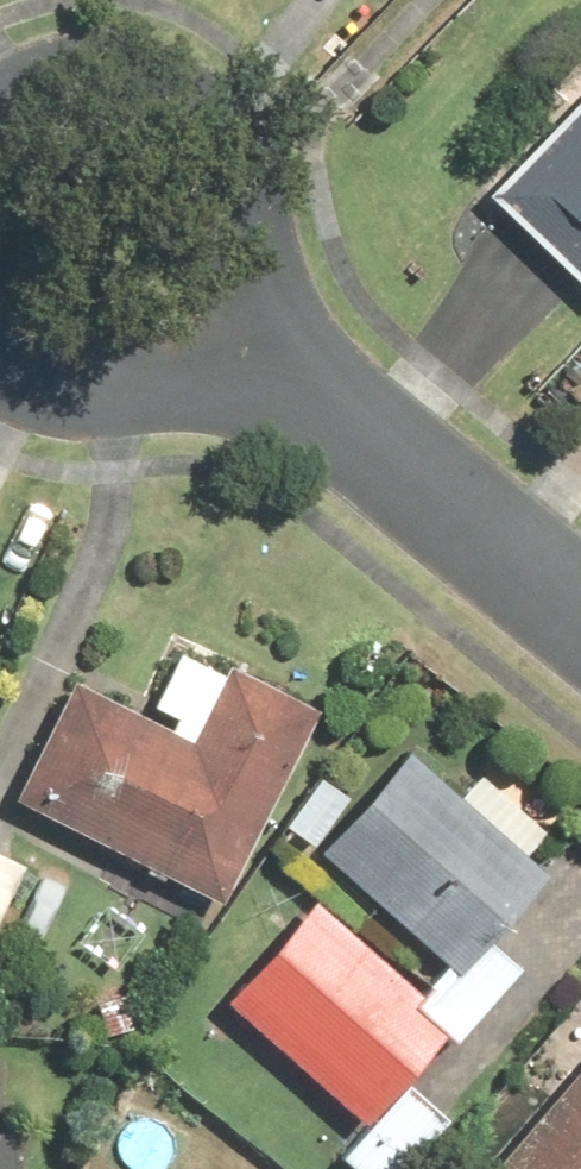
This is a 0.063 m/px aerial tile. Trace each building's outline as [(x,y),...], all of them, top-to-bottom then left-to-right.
[(580,274),(580,91),(489,187),(580,274)] [(80,670),(18,793),(229,899),(329,701),(190,631),(152,707),(80,670)] [(422,738),(327,846),(472,974),(567,866),(422,738)] [(37,855),(0,839),(0,938),(37,855)] [(229,991),(374,1112),(341,1152),(361,1168),(419,1168),(514,1056),(315,890),(229,991)] [(483,1168),(580,1168),(580,1056),(483,1168)] [(39,1062),(0,1059),(0,1168),(29,1168),(39,1062)]
